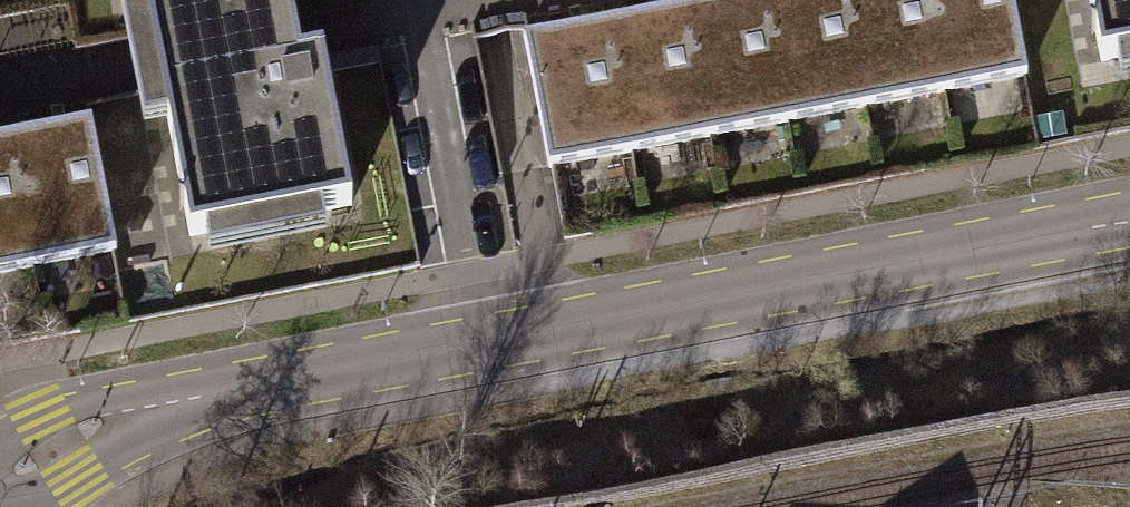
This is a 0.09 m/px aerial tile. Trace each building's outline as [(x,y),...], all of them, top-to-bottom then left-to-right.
[(150,32),(290,5),(289,0),(144,0),(150,32)] [(604,14),(629,144),(708,129),(684,0),(679,0),(604,14)] [(708,129),(788,114),(767,0),(684,0),(708,129)] [(788,114),(868,99),(849,0),(767,0),(788,114)] [(868,99),(947,84),(931,0),(849,0),(868,99)] [(947,84),(1024,70),(1027,69),(1014,0),(931,0),(947,84)] [(1099,60),(1129,54),(1129,0),(1088,0),(1099,60)] [(295,34),(290,5),(150,32),(156,62),(189,236),(351,206),(322,55),(300,59),(295,34)] [(604,14),(525,29),(549,159),(553,159),(629,144),(604,14)] [(89,116),(10,131),(35,261),(111,246),(114,246),(89,116)] [(0,133),(0,268),(35,261),(10,131),(0,133)]
